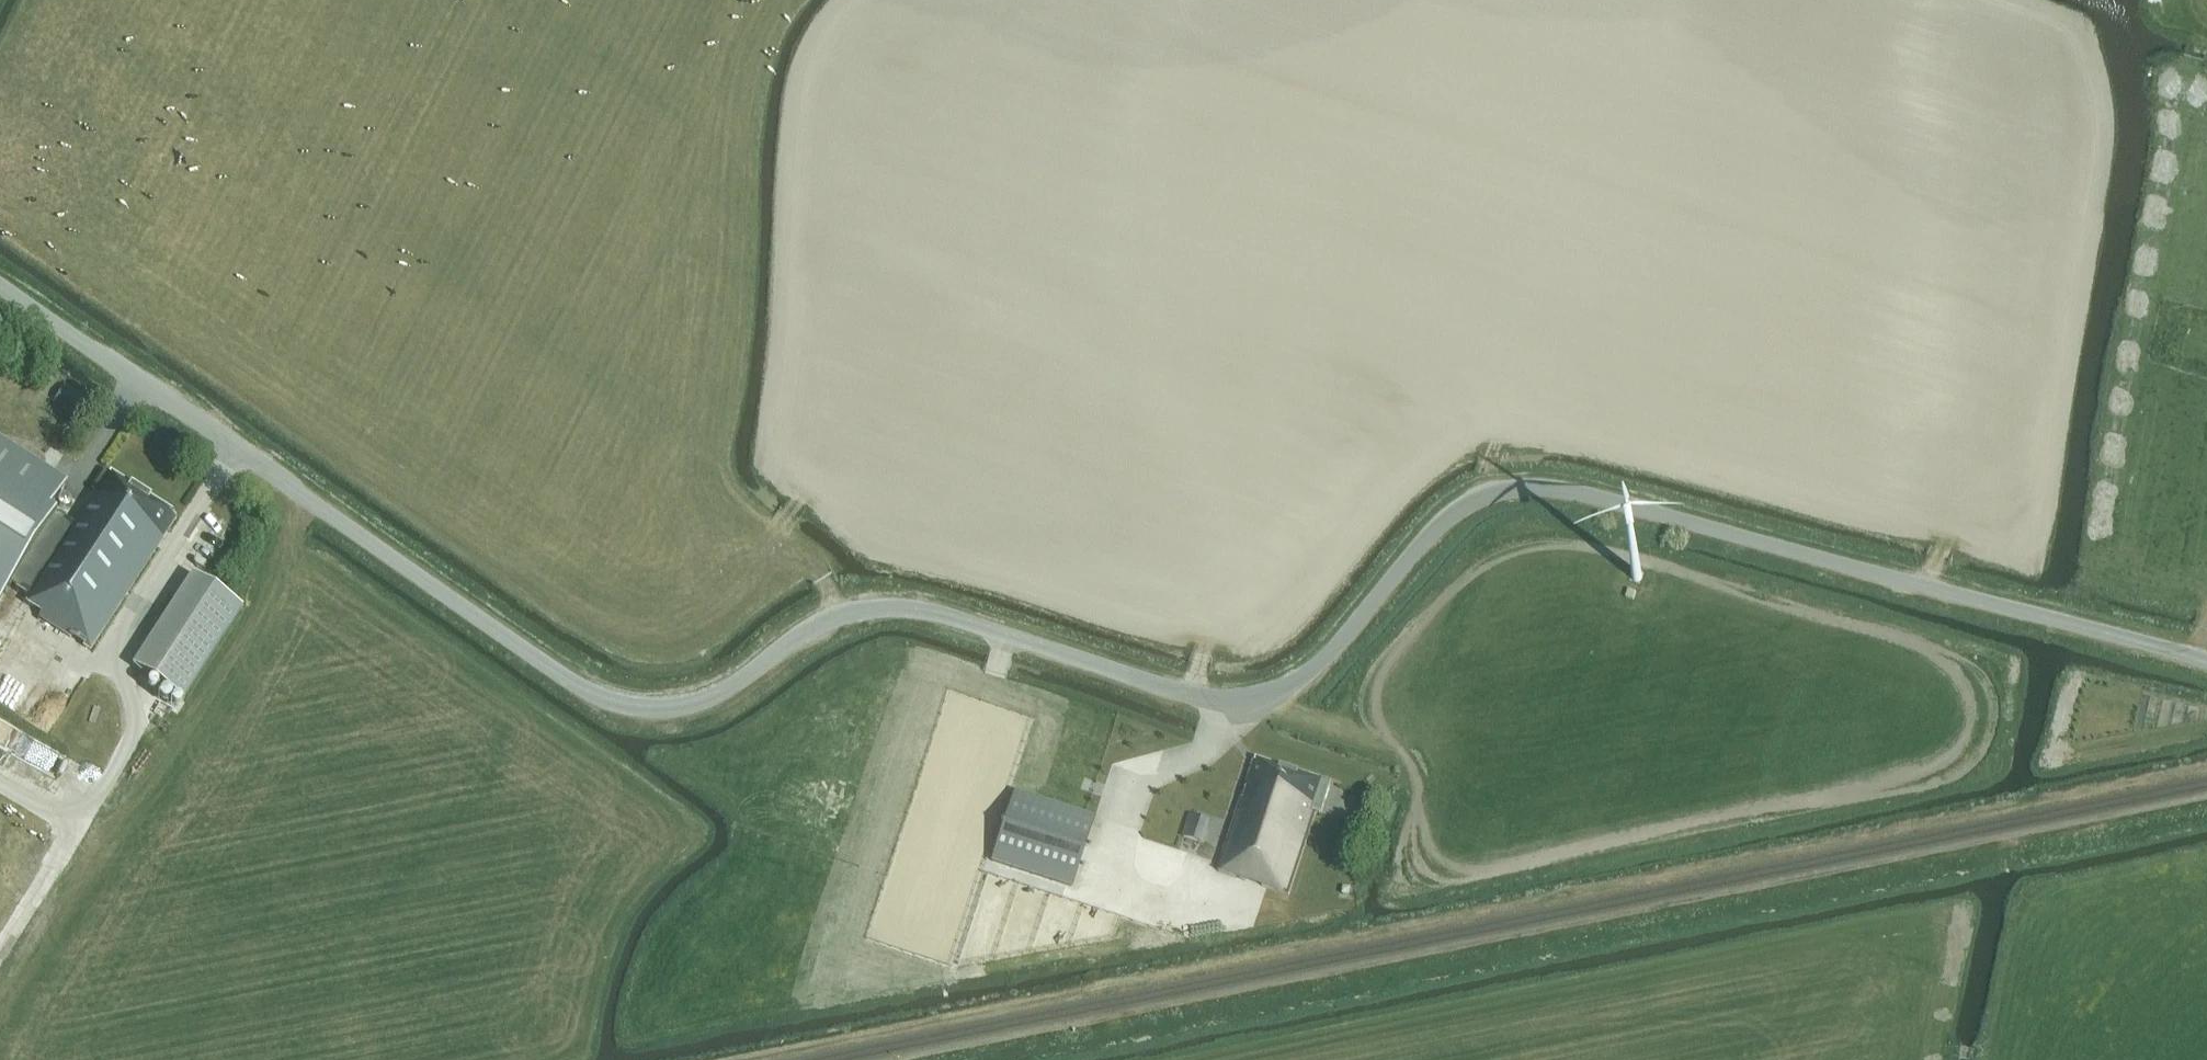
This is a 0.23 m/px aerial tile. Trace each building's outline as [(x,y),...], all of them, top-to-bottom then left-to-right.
[(64,387),(52,405),(72,418),(84,400),(64,387)] [(23,602),(42,614),(39,618),(90,650),(177,518),(106,472),(93,493),(96,495),(92,500),(90,499),(73,524),(50,509),(65,487),(0,443),(0,602),(10,585),(27,596),(23,602)] [(243,608),(192,575),(132,667),(183,700),(243,608)] [(1094,817),(1014,791),(1040,713),(1010,704),(975,811),(1004,821),(991,861),(1071,887),(1094,817)] [(1323,815),(1327,802),(1332,785),(1256,760),(1219,873),(1289,896),(1317,813),(1323,815)] [(1206,842),(1214,818),(1195,811),(1186,835),(1206,842)] [(1192,869),(1197,852),(1177,846),(1172,863),(1192,869)] [(1177,920),(1176,914),(1100,932),(1103,945),(1143,935),(1143,938),(1200,924),(1202,930),(1209,928),(1206,913),(1177,920)]
